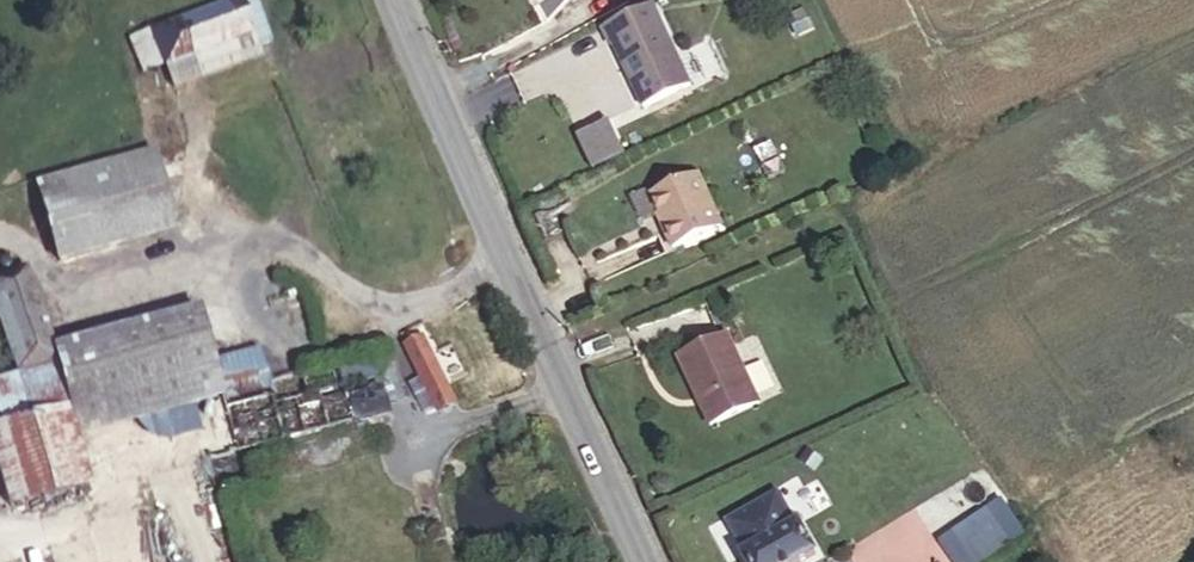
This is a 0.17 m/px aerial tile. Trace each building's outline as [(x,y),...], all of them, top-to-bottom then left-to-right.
[(656,0),(654,0),(605,23),(613,40),(616,39),(647,102),(693,80),(656,0)] [(234,4),(148,35),(161,66),(246,36),(234,4)] [(161,66),(148,35),(127,43),(138,75),(161,66)] [(246,36),(161,66),(170,89),(254,58),(246,36)] [(42,249),(161,224),(141,146),(25,175),(42,249)] [(702,169),(658,188),(670,212),(667,214),(679,243),(725,223),(702,169)] [(49,341),(41,317),(27,320),(3,257),(0,258),(0,357),(49,341)] [(36,354),(47,405),(57,445),(210,404),(202,370),(186,316),(36,354)] [(754,397),(725,331),(677,351),(705,419),(754,397)] [(428,335),(404,347),(439,416),(463,404),(428,335)] [(432,415),(399,351),(383,360),(415,424),(432,415)] [(387,409),(374,357),(328,370),(331,390),(358,384),(365,413),(387,409)] [(261,405),(251,361),(202,370),(210,404),(214,418),(261,405)] [(261,405),(270,451),(368,426),(365,413),(358,384),(331,390),(317,393),(313,380),(287,387),(290,399),(261,405)] [(13,513),(71,501),(57,445),(47,405),(0,416),(0,470),(9,506),(13,513)] [(214,418),(225,462),(270,451),(261,405),(214,418)] [(785,477),(736,501),(751,531),(800,507),(785,477)] [(966,496),(979,514),(938,543),(952,561),(984,561),(1026,533),(989,480),(966,496)] [(747,533),(762,561),(770,561),(820,537),(804,505),(800,507),(751,531),(747,533)]
